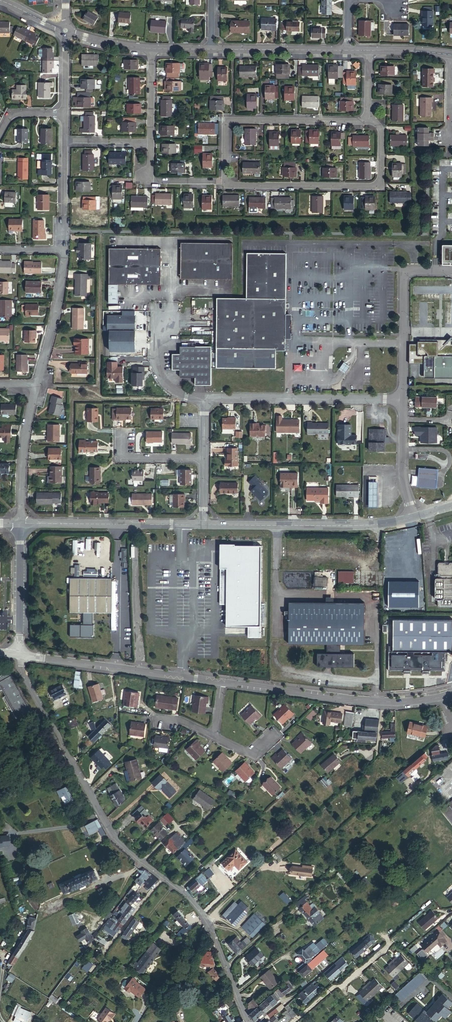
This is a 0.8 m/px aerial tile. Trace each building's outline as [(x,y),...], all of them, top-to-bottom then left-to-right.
[(321,14),(329,14),(330,0),(321,0),(321,14)] [(97,17),(86,10),(81,18),(93,25),(97,17)] [(431,28),(431,12),(423,12),(421,12),(421,28),(421,32),(430,32),(430,28),(431,28)] [(129,15),(118,15),(118,25),(129,25),(129,15)] [(274,19),(260,19),(260,30),(274,30),(274,19)] [(194,33),(194,20),(181,20),(181,21),(177,21),(177,28),(181,28),(181,29),(186,29),(186,28),(189,28),(189,32),(194,33)] [(368,21),(358,21),(358,37),(368,37),(368,21)] [(0,22),(0,33),(10,33),(10,32),(10,25),(10,22),(0,22)] [(166,22),(151,22),(151,33),(166,33),(166,22)] [(248,22),(231,22),(230,32),(239,32),(240,33),(248,34),(248,22)] [(297,22),(285,22),(285,31),(297,31),(297,22)] [(407,36),(407,25),(393,25),(393,36),(407,36)] [(21,28),(17,26),(12,34),(23,40),(28,32),(21,28)] [(310,28),(310,38),(323,38),(324,29),(320,29),(319,28),(310,28)] [(28,32),(23,40),(34,45),(38,37),(34,35),(28,32)] [(43,55),(43,59),(53,59),(53,51),(52,46),(43,47),(43,48),(40,48),(39,49),(39,54),(40,55),(43,55)] [(97,53),(81,53),(81,64),(97,65),(97,53)] [(43,71),(53,71),(53,66),(53,59),(43,59),(43,71)] [(136,60),(122,60),(122,69),(136,69),(136,60)] [(178,63),(164,63),(164,72),(165,72),(177,73),(178,73),(178,63)] [(206,63),(197,63),(197,79),(206,79),(206,76),(211,76),(211,71),(209,71),(206,71),(206,64),(206,63)] [(287,65),(274,64),(275,75),(287,75),(287,65)] [(301,65),(301,66),(300,75),(316,75),(316,65),(301,65)] [(391,65),(379,65),(378,74),(391,74),(391,65)] [(224,79),(224,66),(215,66),(215,80),(224,80),(224,79)] [(335,66),(326,66),(326,85),(332,85),(332,80),(335,80),(335,79),(335,66)] [(253,68),(238,68),(238,78),(254,78),(253,68)] [(433,68),(422,68),(422,86),(432,86),(432,72),(433,72),(433,68)] [(355,70),(346,70),(346,71),(346,84),(354,84),(355,70)] [(94,77),(81,77),(81,86),(94,87),(94,77)] [(138,77),(128,77),(128,94),(138,94),(138,77)] [(52,81),(41,81),(41,96),(52,96),(52,81)] [(177,82),(163,82),(163,91),(177,91),(177,82)] [(25,98),(25,84),(16,85),(16,88),(12,89),(12,98),(25,98)] [(390,84),(376,84),(376,93),(390,93),(390,84)] [(273,86),(263,85),(263,100),(273,100),(273,86)] [(291,88),(282,88),(282,101),(291,101),(291,88)] [(220,109),(220,95),(207,95),(207,109),(220,109)] [(252,96),(243,95),(243,108),(252,108),(252,96)] [(90,96),(77,96),(77,104),(90,104),(90,96)] [(431,97),(420,96),(420,115),(430,115),(430,101),(431,101),(431,97)] [(316,97),(300,97),(300,108),(316,108),(316,97)] [(161,101),(159,100),(159,116),(170,116),(170,101),(169,101),(161,101)] [(350,101),(339,101),(338,101),(338,110),(351,111),(351,101),(350,101)] [(139,103),(126,103),(126,112),(139,112),(139,103)] [(399,105),(389,105),(389,121),(399,121),(399,105)] [(93,130),(93,114),(83,114),(83,130),(93,130)] [(133,122),(121,121),(121,130),(133,131),(133,122)] [(212,134),(212,124),(196,123),(196,138),(200,138),(200,134),(212,134)] [(172,126),(159,126),(159,134),(172,134),(172,126)] [(417,136),(432,136),(433,132),(428,132),(426,132),(426,130),(428,130),(428,126),(417,126),(417,136)] [(28,128),(17,129),(17,143),(28,143),(28,128)] [(52,128),(42,128),(42,143),(52,143),(52,128)] [(310,131),(310,132),(310,144),(318,145),(318,131),(310,131)] [(254,132),(243,132),(243,148),(254,148),(254,132)] [(298,132),(289,132),(289,144),(298,144),(298,132)] [(278,134),(269,134),(269,150),(278,150),(278,134)] [(338,134),(328,134),(328,146),(338,146),(338,134)] [(403,135),(388,135),(388,146),(403,146),(403,135)] [(432,139),(432,136),(417,136),(417,145),(427,145),(427,141),(426,141),(426,139),(427,139),(432,139)] [(366,138),(350,138),(350,148),(366,148),(366,138)] [(173,145),(161,144),(161,153),(173,153),(173,145)] [(124,153),(108,153),(108,164),(124,164),(124,153)] [(92,154),(84,154),(83,154),(83,171),(93,171),(93,154),(92,154)] [(210,155),(200,155),(200,168),(210,168),(210,155)] [(27,159),(18,159),(18,180),(28,179),(27,159)] [(51,160),(42,160),(42,175),(51,175),(51,160)] [(258,162),(242,162),(242,172),(258,172),(258,162)] [(368,162),(357,162),(357,177),(367,177),(368,162)] [(184,163),(170,163),(170,172),(177,172),(177,174),(181,174),(181,172),(184,172),(184,163)] [(399,174),(399,164),(399,163),(390,163),(390,176),(399,176),(399,174)] [(281,167),(280,167),(280,176),(294,176),(294,167),(281,167)] [(334,177),(334,168),(320,167),(320,177),(334,177)] [(90,183),(77,183),(77,192),(90,192),(90,183)] [(121,199),(122,186),(113,186),(113,199),(121,199)] [(403,201),(402,192),(387,191),(387,202),(402,202),(403,201)] [(15,203),(15,193),(4,193),(4,203),(4,206),(5,207),(12,207),(12,203),(15,203)] [(170,193),(156,193),(156,194),(156,202),(156,204),(170,204),(170,193)] [(190,194),(182,194),(181,207),(190,207),(190,194)] [(49,195),(38,195),(38,211),(49,211),(49,195)] [(145,196),(130,196),(130,210),(138,210),(138,207),(142,207),(145,207),(145,196)] [(211,196),(202,196),(202,209),(211,209),(211,196)] [(238,196),(221,196),(221,207),(237,207),(238,196)] [(289,198),(274,199),(274,210),(289,210),(289,198)] [(322,198),(311,198),(310,213),(322,213),(322,198)] [(350,198),(342,198),(342,210),(350,210),(350,198)] [(363,199),(363,209),(363,210),(373,210),(373,198),(363,198),(363,199)] [(263,199),(248,199),(248,209),(263,209),(263,199)] [(99,201),(83,201),(84,211),(99,211),(99,201)] [(9,230),(14,230),(17,230),(18,231),(22,231),(22,220),(9,220),(9,230)] [(44,235),(44,221),(33,221),(33,240),(46,240),(46,235),(44,235)] [(230,243),(179,242),(179,279),(230,279),(230,243)] [(442,262),(451,262),(451,242),(442,242),(442,262)] [(79,243),(79,248),(79,252),(79,259),(90,259),(90,243),(79,243)] [(160,248),(108,248),(108,304),(116,304),(116,296),(116,292),(116,285),(160,285),(160,248)] [(244,298),(284,298),(284,253),(245,253),(244,298)] [(11,262),(0,262),(0,272),(1,272),(1,273),(11,273),(11,272),(15,272),(15,264),(11,264),(11,262)] [(30,263),(30,262),(24,262),(25,274),(41,274),(41,263),(33,263),(30,263)] [(88,274),(74,274),(74,279),(75,279),(75,296),(86,296),(86,279),(88,279),(88,274)] [(0,282),(0,294),(9,294),(9,282),(0,282)] [(42,282),(26,282),(26,293),(42,294),(42,282)] [(283,315),(284,298),(244,298),(215,298),(214,368),(274,369),(274,351),(283,351),(283,336),(283,334),(288,334),(288,315),(283,315)] [(0,300),(0,305),(1,305),(1,313),(1,317),(12,317),(12,300),(0,300)] [(38,315),(38,305),(26,305),(26,316),(30,316),(30,315),(38,315)] [(83,307),(72,307),(72,328),(83,329),(83,307)] [(135,316),(108,315),(108,330),(110,330),(110,351),(135,351),(135,316)] [(9,331),(0,331),(0,341),(9,341),(9,331)] [(36,336),(37,336),(37,331),(25,331),(25,343),(36,343),(36,336)] [(88,338),(75,338),(75,344),(77,344),(77,353),(88,353),(88,338)] [(410,362),(424,362),(424,377),(451,377),(451,343),(451,338),(437,338),(437,339),(417,339),(417,342),(410,342),(410,362)] [(211,384),(211,345),(180,345),(180,352),(172,352),(172,368),(179,368),(179,376),(195,376),(195,384),(211,384)] [(28,355),(18,355),(18,372),(28,372),(28,355)] [(350,365),(344,361),(339,368),(345,372),(350,365)] [(81,363),(79,363),(71,363),(70,372),(87,372),(87,362),(81,362),(81,363)] [(117,362),(107,362),(107,377),(116,377),(116,382),(122,382),(122,368),(119,368),(119,367),(117,367),(117,362)] [(143,379),(143,367),(133,367),(133,373),(132,373),(132,385),(143,385),(143,379)] [(62,397),(52,395),(50,401),(51,401),(49,411),(59,414),(62,403),(60,403),(62,397)] [(438,397),(416,397),(415,406),(438,407),(438,397)] [(16,404),(1,404),(1,414),(16,414),(16,404)] [(98,407),(87,407),(87,421),(98,421),(98,407)] [(121,417),(125,417),(131,418),(131,408),(117,407),(117,419),(121,419),(121,417)] [(163,408),(151,408),(151,418),(163,418),(163,408)] [(281,415),(276,415),(276,431),(299,431),(299,419),(281,418),(281,415)] [(230,417),(222,417),(222,427),(222,431),(232,432),(232,427),(235,427),(235,416),(230,416),(230,417)] [(312,421),(307,421),(307,431),(328,432),(328,422),(312,422),(312,421)] [(256,424),(256,422),(250,422),(250,434),(264,434),(265,423),(259,424),(256,424)] [(59,423),(48,424),(48,440),(59,440),(59,423)] [(338,423),(338,433),(339,433),(339,436),(338,436),(338,441),(340,441),(340,443),(341,444),(344,444),(345,443),(346,443),(346,442),(350,442),(352,443),(356,443),(356,433),(351,433),(351,423),(338,423)] [(11,424),(2,424),(1,427),(0,427),(0,437),(5,437),(5,442),(10,442),(10,437),(11,437),(11,424)] [(438,427),(415,426),(415,434),(421,434),(421,442),(437,442),(438,427)] [(383,442),(385,442),(384,436),(385,433),(380,429),(369,429),(369,450),(383,450),(383,442)] [(151,441),(153,441),(162,441),(162,431),(146,431),(146,442),(151,442),(151,441)] [(191,432),(172,432),(172,442),(191,443),(191,432)] [(93,441),(90,441),(85,441),(85,451),(97,451),(98,440),(93,441)] [(237,447),(227,447),(227,458),(225,459),(224,464),(237,465),(237,458),(236,458),(237,447)] [(61,448),(49,448),(49,458),(61,458),(61,448)] [(9,464),(0,464),(0,477),(1,477),(1,474),(2,473),(9,473),(9,464)] [(61,465),(51,465),(51,475),(51,482),(61,482),(61,465)] [(100,467),(90,467),(90,482),(100,482),(100,467)] [(437,469),(418,467),(417,486),(436,488),(437,469)] [(191,469),(180,469),(180,483),(191,483),(191,469)] [(143,470),(132,470),(132,479),(143,479),(143,470)] [(297,472),(280,472),(280,486),(286,486),(286,484),(297,484),(297,472)] [(253,486),(249,490),(253,493),(253,495),(256,495),(256,496),(259,499),(260,499),(264,495),(264,494),(267,490),(258,481),(259,480),(254,474),(247,481),(253,486)] [(237,482),(220,481),(220,491),(237,492),(237,482)] [(358,484),(336,484),(336,495),(353,495),(358,496),(358,484)] [(327,502),(327,487),(306,487),(306,499),(314,499),(314,501),(315,501),(320,501),(320,502),(327,502)] [(108,501),(108,492),(98,492),(98,491),(90,491),(90,503),(96,503),(96,501),(108,501)] [(53,492),(37,492),(37,503),(53,503),(53,501),(61,501),(61,492),(53,492)] [(152,493),(132,493),(132,504),(152,504),(152,493)] [(183,506),(184,498),(185,498),(185,493),(174,493),(174,506),(183,506)] [(77,542),(77,539),(73,539),(72,554),(77,554),(77,548),(83,548),(84,542),(77,542)] [(221,552),(221,570),(228,570),(228,555),(226,555),(226,552),(226,548),(228,548),(228,547),(234,547),(234,546),(221,546),(221,552)] [(261,637),(262,548),(234,547),(228,547),(228,548),(226,548),(226,552),(226,555),(228,555),(228,570),(221,570),(220,605),(227,605),(227,626),(251,626),(251,637),(261,637)] [(437,578),(436,578),(434,579),(434,580),(434,598),(434,599),(435,599),(435,600),(436,600),(436,606),(437,606),(437,607),(438,607),(451,607),(451,562),(449,562),(448,563),(447,564),(444,564),(444,563),(443,563),(442,563),(438,562),(437,563),(437,564),(437,578)] [(83,576),(96,576),(97,568),(87,568),(87,570),(84,570),(83,576)] [(356,569),(341,569),(341,581),(356,581),(356,569)] [(329,576),(316,576),(316,584),(329,584),(329,576)] [(408,576),(390,576),(390,602),(396,602),(396,589),(408,589),(408,576)] [(110,578),(69,578),(69,612),(82,612),(82,624),(69,624),(69,637),(93,636),(93,624),(89,624),(89,612),(110,612),(110,578)] [(291,601),(291,642),(329,642),(329,651),(321,651),(321,664),(357,664),(357,651),(342,651),(342,642),(364,643),(365,601),(291,601)] [(394,621),(394,633),(394,647),(390,647),(390,672),(407,672),(426,672),(446,672),(447,657),(447,654),(445,654),(445,653),(451,653),(451,621),(394,621)] [(0,676),(0,682),(12,675),(10,671),(0,676)] [(3,690),(6,696),(18,718),(31,711),(12,675),(0,682),(0,691),(3,690)] [(98,683),(88,686),(92,701),(102,698),(98,683)] [(63,684),(51,691),(56,700),(67,694),(63,684)] [(140,692),(125,689),(123,704),(135,706),(136,699),(139,699),(140,692)] [(177,696),(158,694),(156,706),(175,709),(177,696)] [(210,697),(195,695),(193,710),(205,712),(207,703),(209,703),(210,697)] [(6,696),(4,697),(16,719),(18,718),(6,696)] [(242,712),(251,704),(249,702),(241,710),(242,712)] [(286,702),(273,713),(282,723),(289,716),(290,718),(296,713),(286,702)] [(253,705),(241,715),(250,724),(256,719),(258,720),(263,715),(253,705)] [(342,713),(325,711),(323,722),(330,723),(331,721),(341,722),(342,713)] [(344,725),(352,727),(354,712),(347,711),(344,725)] [(96,728),(102,733),(111,724),(104,717),(100,721),(102,722),(96,728)] [(94,742),(102,733),(96,728),(94,721),(93,721),(92,718),(88,719),(92,732),(88,736),(94,742)] [(378,733),(379,733),(380,719),(367,718),(365,731),(378,733)] [(72,719),(67,721),(70,728),(75,725),(72,719)] [(145,723),(130,720),(128,734),(143,736),(145,723)] [(426,726),(408,722),(406,731),(423,736),(426,726)] [(378,733),(365,731),(354,731),(353,737),(357,738),(365,738),(378,739),(378,733)] [(313,743),(303,732),(297,737),(299,739),(293,743),(302,753),(313,743)] [(154,747),(158,747),(169,749),(170,736),(155,735),(154,747)] [(196,738),(184,748),(195,759),(204,751),(199,745),(201,744),(196,738)] [(439,744),(435,745),(432,749),(434,760),(449,757),(448,751),(441,753),(439,744)] [(275,752),(270,756),(280,767),(292,757),(283,748),(277,753),(275,752)] [(109,763),(97,751),(89,759),(93,763),(94,763),(98,767),(96,770),(99,772),(109,763)] [(221,751),(211,760),(221,771),(231,762),(221,751)] [(412,766),(414,769),(426,759),(425,757),(428,754),(425,751),(395,778),(398,781),(407,772),(407,771),(412,766)] [(335,753),(322,764),(329,772),(342,760),(335,753)] [(127,761),(129,770),(131,769),(133,779),(143,777),(139,759),(127,761)] [(244,761),(234,770),(244,781),(245,780),(246,782),(248,782),(249,782),(251,781),(251,779),(251,777),(250,776),(253,773),(247,766),(248,765),(244,761)] [(366,779),(370,775),(366,770),(361,774),(366,779)] [(160,775),(152,783),(158,789),(160,788),(169,797),(176,791),(166,781),(167,781),(160,775)] [(271,775),(262,783),(272,794),(281,786),(271,775)] [(326,775),(322,778),(326,786),(331,783),(326,775)] [(114,787),(118,785),(116,782),(107,787),(117,805),(125,798),(120,789),(116,791),(114,787)] [(68,787),(67,787),(62,789),(63,790),(58,792),(61,798),(62,798),(65,805),(78,799),(74,791),(70,792),(68,787)] [(201,789),(194,798),(209,809),(216,800),(201,789)] [(450,805),(443,811),(451,822),(451,803),(450,805)] [(141,806),(138,809),(140,812),(143,816),(144,815),(146,817),(148,815),(148,814),(141,806)] [(146,825),(152,819),(148,815),(146,817),(144,815),(143,816),(140,812),(138,809),(133,813),(136,816),(136,817),(140,821),(141,820),(146,825)] [(81,826),(83,831),(87,829),(88,833),(102,827),(98,818),(81,826)] [(151,829),(161,839),(167,832),(159,824),(160,823),(159,822),(151,829)] [(178,847),(179,848),(186,842),(176,832),(171,837),(175,842),(174,843),(178,847)] [(195,835),(183,846),(185,848),(197,836),(195,835)] [(174,851),(178,847),(174,843),(175,842),(171,837),(165,843),(168,846),(174,851)] [(10,846),(9,838),(0,839),(0,847),(10,846)] [(185,848),(183,846),(178,851),(180,853),(177,855),(186,864),(194,857),(192,855),(192,853),(190,850),(188,851),(185,848)] [(222,862),(230,869),(235,864),(240,869),(247,861),(236,849),(222,862)] [(202,862),(207,868),(216,859),(212,854),(202,862)] [(302,867),(293,865),(292,873),(311,876),(313,867),(306,865),(305,867),(302,867)] [(208,877),(214,873),(210,867),(205,871),(208,877)] [(150,890),(158,879),(145,870),(136,881),(140,886),(143,883),(147,888),(150,890)] [(98,879),(95,871),(61,886),(64,894),(78,888),(78,889),(85,886),(85,885),(98,879)] [(196,878),(188,885),(194,891),(201,884),(201,883),(196,878)] [(134,902),(140,896),(131,889),(126,896),(134,902)] [(279,895),(286,904),(291,900),(284,891),(279,895)] [(119,905),(120,905),(132,915),(137,908),(133,905),(134,902),(126,896),(119,905)] [(296,903),(300,907),(307,901),(304,898),(303,897),(296,903)] [(38,908),(32,899),(29,901),(36,910),(38,908)] [(227,917),(238,903),(235,900),(223,914),(226,917),(227,917)] [(315,924),(324,916),(320,911),(315,915),(311,911),(314,909),(307,901),(300,907),(315,924)] [(246,911),(238,903),(227,917),(235,924),(246,911)] [(122,914),(122,915),(128,919),(132,915),(120,905),(119,907),(121,909),(121,910),(122,911),(120,913),(122,914)] [(439,916),(433,909),(420,920),(426,928),(439,916)] [(112,914),(108,911),(103,917),(107,920),(112,914)] [(187,931),(192,927),(177,911),(173,915),(185,929),(187,931)] [(115,912),(114,914),(119,918),(119,919),(125,924),(128,919),(122,915),(121,915),(115,912)] [(79,923),(74,913),(68,916),(74,926),(76,925),(78,927),(80,926),(78,923),(79,923)] [(242,926),(246,929),(257,917),(254,914),(242,926)] [(34,931),(35,925),(37,919),(29,917),(27,930),(29,930),(34,931)] [(257,917),(246,929),(253,936),(264,924),(257,917)] [(106,924),(118,933),(125,924),(119,919),(117,921),(114,919),(113,921),(110,919),(106,924)] [(126,940),(136,928),(139,923),(134,919),(121,936),(126,940)] [(89,944),(98,933),(96,932),(93,936),(87,928),(81,931),(82,932),(77,936),(80,941),(85,938),(89,944)] [(428,950),(438,941),(441,945),(446,940),(443,937),(444,936),(439,931),(432,937),(431,936),(426,941),(426,942),(423,945),(425,947),(423,949),(423,948),(417,953),(423,959),(428,955),(426,952),(428,950)] [(351,949),(357,956),(376,939),(370,933),(351,949)] [(318,942),(320,944),(322,947),(331,939),(327,935),(318,942)] [(229,943),(237,952),(250,940),(247,936),(245,938),(246,939),(242,942),(241,941),(237,936),(229,943)] [(134,965),(144,972),(162,948),(154,942),(152,944),(153,945),(139,963),(137,961),(134,965)] [(308,947),(314,954),(322,947),(320,944),(316,947),(312,943),(308,947)] [(185,944),(180,946),(182,953),(188,951),(186,944),(185,944)] [(305,949),(303,948),(298,952),(306,961),(314,954),(308,947),(305,949)] [(257,948),(247,956),(253,964),(264,955),(257,948)] [(322,951),(310,961),(314,966),(326,956),(322,951)] [(210,969),(211,970),(213,968),(215,967),(213,963),(211,957),(209,957),(209,952),(204,952),(198,967),(203,968),(205,966),(210,966),(210,969)] [(389,962),(385,966),(393,974),(403,964),(406,967),(408,967),(410,964),(410,963),(400,952),(396,955),(395,954),(388,961),(389,962)] [(336,965),(326,973),(331,978),(349,963),(343,956),(334,963),(336,965)] [(87,960),(82,967),(87,971),(92,964),(87,960)] [(303,975),(312,968),(308,963),(299,970),(303,975)] [(334,963),(325,971),(326,973),(336,965),(334,963)] [(213,968),(211,970),(208,972),(214,979),(219,975),(213,968)] [(279,980),(269,968),(261,974),(265,978),(268,982),(267,983),(270,987),(279,980)] [(402,1001),(426,978),(420,971),(396,994),(402,1001)] [(11,982),(15,975),(10,972),(6,979),(11,982)] [(68,972),(65,976),(70,980),(73,976),(68,972)] [(131,991),(140,997),(146,989),(136,981),(137,980),(133,978),(130,982),(127,980),(125,980),(123,983),(123,985),(126,987),(125,989),(127,990),(130,992),(131,991)] [(361,992),(369,1000),(384,986),(377,978),(373,982),(372,981),(364,988),(365,989),(361,992)] [(288,979),(280,986),(284,992),(293,987),(288,979)] [(312,982),(299,993),(306,1002),(310,998),(321,988),(317,983),(314,985),(312,982)] [(267,997),(273,1003),(279,998),(274,992),(267,997)] [(445,1012),(448,1015),(451,1011),(448,1008),(451,1004),(451,1002),(444,994),(436,1002),(442,1007),(440,1010),(434,1005),(427,1012),(423,1017),(420,1015),(425,1010),(417,1004),(409,1013),(418,1021),(434,1021),(435,1021),(434,1021),(435,1020),(436,1021),(445,1012)] [(258,1005),(264,1011),(273,1003),(267,997),(258,1005)] [(248,1013),(249,1013),(254,1009),(258,1005),(253,999),(249,1002),(250,1004),(248,1005),(248,1008),(247,1009),(248,1013)] [(221,1012),(226,1010),(225,1007),(227,1006),(224,1001),(217,1005),(221,1012)] [(254,1009),(259,1015),(264,1011),(258,1005),(254,1009)] [(32,1011),(18,1006),(12,1021),(15,1021),(27,1021),(32,1011)] [(64,1007),(63,1008),(63,1009),(74,1017),(76,1015),(66,1008),(64,1007)] [(112,1018),(115,1014),(106,1007),(102,1014),(101,1013),(99,1015),(100,1016),(98,1020),(101,1021),(107,1021),(109,1019),(111,1017),(112,1018)] [(270,1018),(278,1011),(276,1008),(268,1015),(267,1014),(265,1016),(268,1019),(270,1018)] [(254,1020),(259,1015),(254,1009),(249,1013),(254,1020)] [(226,1010),(221,1012),(227,1021),(233,1021),(226,1010)] [(364,1011),(359,1016),(364,1021),(369,1016),(364,1011)] [(279,1021),(281,1021),(285,1021),(292,1016),(289,1012),(286,1015),(287,1016),(285,1018),(284,1016),(279,1021)]
